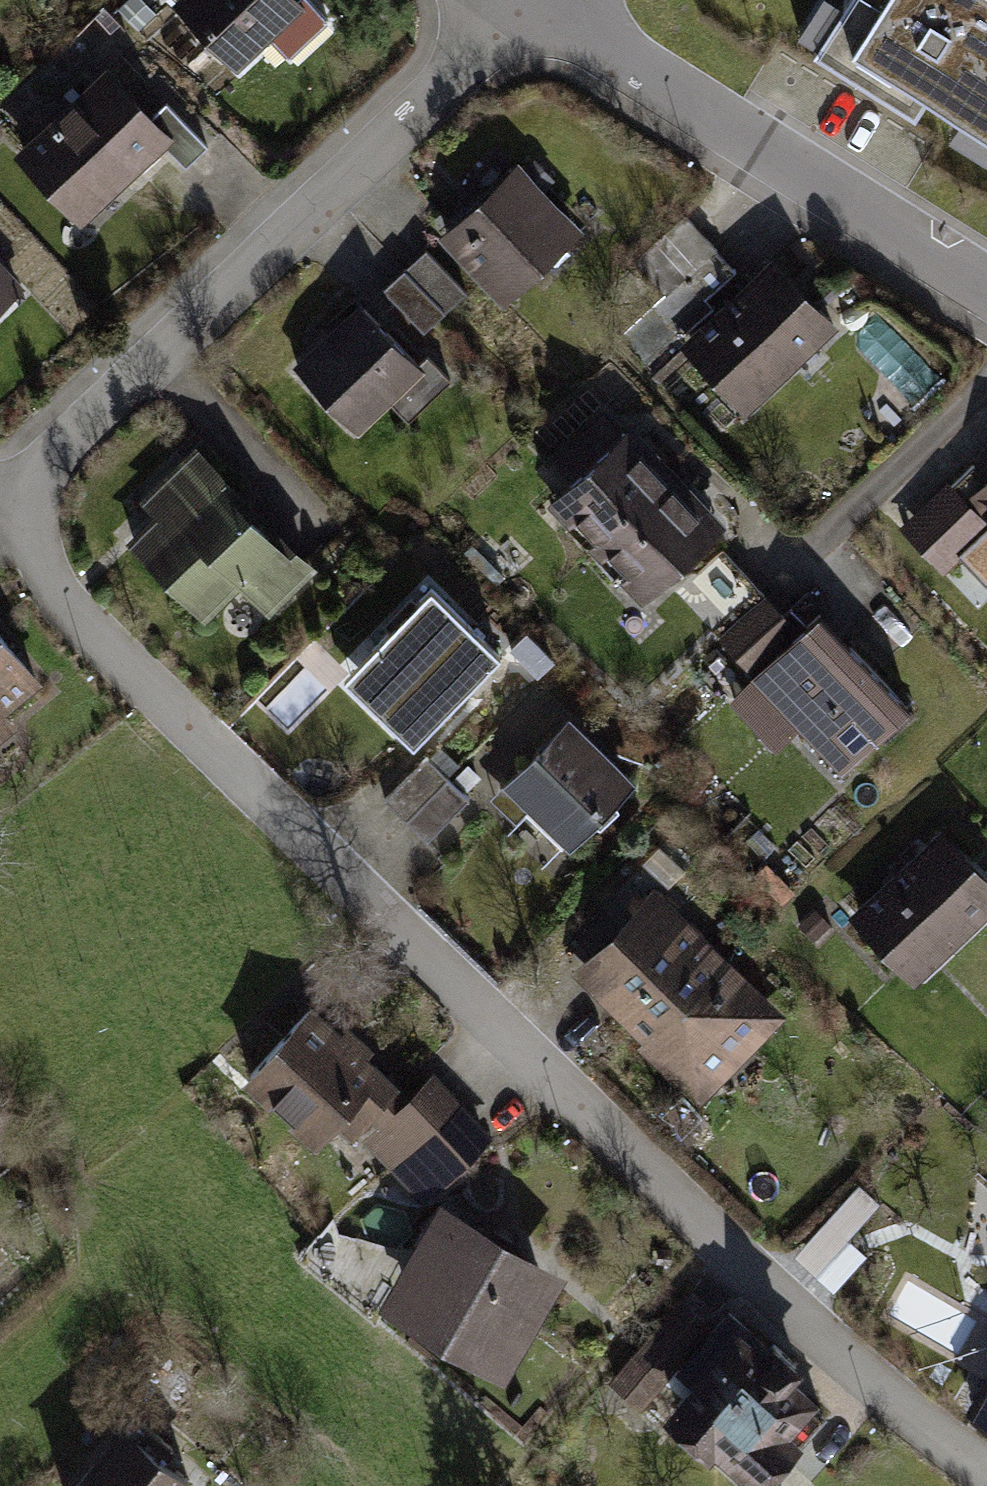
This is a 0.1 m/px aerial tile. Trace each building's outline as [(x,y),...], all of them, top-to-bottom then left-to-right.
[(181,3),(237,62),(276,25),(297,48),(327,19),(309,0),(297,0),(293,4),(289,0),(184,0),(181,3)] [(814,48),(914,111),(927,90),(986,128),(986,0),(843,0),(814,48)] [(25,150),(85,213),(161,141),(185,166),(207,146),(166,103),(144,123),(102,78),(25,150)] [(534,161),(520,174),(537,192),(551,179),(534,161)] [(450,235),(498,286),(564,223),(516,173),(450,235)] [(715,247),(685,215),(636,262),(666,293),(715,247)] [(736,269),(715,247),(666,293),(620,337),(655,373),(685,345),(680,339),(714,306),(706,297),(736,269)] [(445,312),(466,292),(425,248),(403,268),(445,312)] [(767,267),(691,340),(750,401),(776,376),(777,378),(828,330),(767,267)] [(423,332),(445,312),(403,268),(382,289),(423,332)] [(353,427),(418,365),(363,307),(298,369),(353,427)] [(588,501),(574,515),(602,545),(670,481),(623,431),(620,434),(603,416),(568,449),(585,468),(570,481),(588,501)] [(177,590),(203,616),(220,599),(218,596),(237,577),(267,608),(309,567),(276,534),(270,540),(245,514),(251,508),(224,481),(218,487),(189,458),(161,486),(175,501),(134,542),(180,588),(177,590)] [(973,465),(930,506),(950,527),(968,510),(978,501),(986,510),(986,479),(973,465)] [(670,481),(602,545),(630,574),(622,582),(641,603),(717,531),(670,481)] [(950,527),(930,506),(908,527),(944,564),(984,526),(968,510),(950,527)] [(721,551),(677,593),(698,615),(742,573),(721,551)] [(763,595),(742,573),(698,615),(719,637),(763,595)] [(431,591),(375,649),(399,672),(399,687),(379,708),(413,740),(496,654),(431,591)] [(763,595),(719,637),(740,658),(775,624),(784,616),(763,595)] [(795,721),(843,771),(909,708),(819,613),(791,640),(755,674),(753,676),(756,678),(735,698),(775,741),(795,721)] [(740,658),(755,674),(791,640),(775,624),(740,658)] [(35,678),(0,636),(0,707),(35,678)] [(11,722),(0,709),(0,731),(11,722)] [(511,782),(570,839),(626,780),(568,724),(511,782)] [(384,798),(405,819),(459,764),(440,746),(428,758),(425,755),(384,798)] [(427,840),(469,798),(466,796),(478,784),(459,764),(405,819),(427,840)] [(946,948),(986,909),(986,891),(936,837),(859,910),(899,952),(926,927),(946,948)] [(757,873),(771,886),(778,877),(764,865),(757,873)] [(621,1003),(701,1080),(766,1013),(679,929),(651,957),(659,964),(621,1003)] [(308,1011),(250,1074),(317,1136),(335,1117),(351,1131),(391,1088),(308,1011)] [(409,1146),(454,1104),(431,1079),(386,1121),(409,1146)] [(454,1104),(409,1146),(439,1178),(484,1136),(454,1104)] [(497,1346),(540,1272),(508,1254),(511,1248),(491,1236),(488,1242),(450,1220),(407,1293),(497,1346)] [(863,1258),(823,1221),(789,1257),(829,1294),(863,1258)] [(715,1319),(687,1294),(636,1351),(664,1375),(715,1319)] [(715,1435),(756,1472),(787,1437),(795,1444),(822,1414),(804,1398),(807,1395),(784,1376),(795,1363),(773,1344),(769,1348),(729,1313),(680,1367),(698,1383),(676,1407),(712,1438),(715,1435)] [(973,1407),(986,1415),(986,1383),(973,1407)] [(78,1485),(181,1485),(187,1478),(162,1459),(171,1447),(134,1417),(78,1485)]
